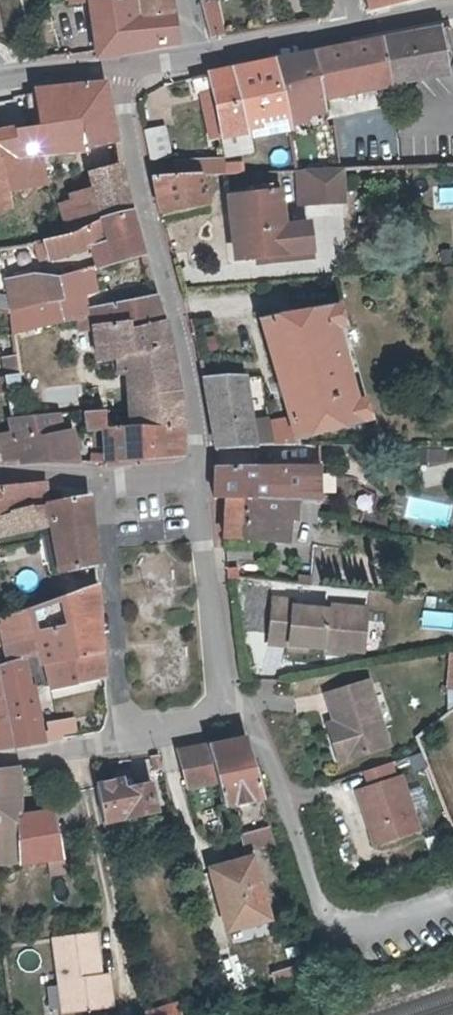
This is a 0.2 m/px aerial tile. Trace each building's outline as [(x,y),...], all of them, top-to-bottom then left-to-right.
[(97,49),(98,56),(135,49),(140,47),(176,42),(175,12),(142,19),(137,0),(87,0),(97,49)] [(142,19),(175,12),(174,4),(174,0),(137,0),(142,19)] [(207,18),(219,14),(216,0),(204,0),(202,1),(207,18)] [(219,14),(207,18),(211,34),(223,32),(219,14)] [(380,39),(391,82),(444,74),(435,29),(380,39)] [(391,82),(380,39),(310,52),(318,96),(391,82)] [(319,104),(318,96),(310,52),(273,59),(281,103),(284,123),(302,120),(302,112),(312,111),(319,104)] [(281,103),(273,59),(235,66),(247,134),(256,132),(252,109),(281,103)] [(249,154),(247,134),(235,66),(193,73),(197,90),(200,89),(211,88),(220,133),(224,155),(249,154)] [(61,120),(63,150),(64,153),(113,142),(101,80),(66,85),(72,118),(61,120)] [(72,118),(66,85),(27,91),(31,125),(7,129),(8,139),(11,158),(28,156),(38,154),(63,150),(61,120),(72,118)] [(211,88),(200,89),(209,136),(220,133),(211,88)] [(285,126),(284,123),(281,103),(252,109),(256,132),(285,126)] [(146,154),(147,159),(153,159),(168,155),(163,126),(142,129),(144,143),(146,154)] [(7,129),(0,133),(0,159),(11,158),(8,139),(7,129)] [(38,154),(28,156),(33,187),(43,185),(38,154)] [(173,157),(174,176),(199,175),(220,173),(219,155),(173,157)] [(28,156),(11,158),(0,159),(7,192),(33,187),(28,156)] [(11,210),(7,192),(0,159),(0,212),(11,210)] [(100,221),(131,213),(118,159),(82,176),(85,188),(100,221)] [(339,168),(336,168),(300,170),(303,211),(342,209),(339,168)] [(174,176),(151,177),(157,201),(159,213),(206,203),(199,175),(174,176)] [(433,186),(434,209),(452,208),(452,185),(433,186)] [(247,188),(247,194),(227,196),(233,258),(299,253),(296,227),(278,228),(274,191),(266,192),(265,186),(247,188)] [(100,221),(85,188),(64,194),(66,200),(54,204),(67,236),(95,222),(100,221)] [(131,213),(100,221),(95,222),(67,236),(45,240),(44,241),(48,257),(106,243),(107,246),(137,238),(131,213)] [(137,238),(107,246),(111,264),(141,256),(137,238)] [(44,241),(33,243),(38,260),(48,257),(44,241)] [(59,300),(54,301),(58,319),(89,326),(86,308),(79,272),(54,278),(59,300)] [(8,281),(14,311),(39,305),(31,276),(8,281)] [(31,276),(39,305),(54,301),(59,300),(54,278),(31,276)] [(100,337),(161,322),(153,297),(86,308),(89,326),(100,337)] [(58,319),(54,301),(39,305),(14,311),(9,312),(11,333),(58,319)] [(267,418),(269,445),(272,445),(298,445),(294,433),(361,416),(358,401),(347,403),(326,325),(338,322),(333,307),(260,324),(288,416),(267,418)] [(100,337),(89,326),(97,362),(114,362),(114,376),(122,377),(126,410),(128,430),(173,427),(179,426),(178,403),(175,382),(169,361),(166,352),(161,322),(100,337)] [(18,387),(16,375),(0,377),(0,390),(18,387)] [(247,376),(198,379),(211,449),(253,448),(247,376)] [(102,431),(103,431),(101,411),(85,412),(87,432),(102,431)] [(11,414),(13,431),(0,434),(0,445),(3,459),(18,458),(19,461),(45,460),(75,462),(68,431),(59,431),(57,413),(11,414)] [(173,427),(128,430),(103,431),(102,431),(104,465),(179,459),(179,426),(173,427)] [(223,497),(293,497),(315,497),(316,464),(212,466),(211,493),(211,498),(223,497)] [(48,501),(45,480),(36,481),(39,501),(48,501)] [(29,503),(39,501),(36,481),(0,485),(0,506),(29,503)] [(48,501),(52,529),(58,569),(94,564),(88,496),(48,501)] [(293,497),(223,497),(222,538),(285,542),(285,526),(293,525),(293,497)] [(48,501),(39,501),(29,503),(34,532),(52,529),(48,501)] [(34,537),(34,532),(29,503),(0,506),(0,545),(34,537)] [(240,559),(238,577),(256,579),(258,562),(240,559)] [(35,606),(40,652),(47,650),(51,687),(104,677),(102,650),(73,655),(69,622),(99,618),(96,586),(35,606)] [(283,643),(301,645),(320,647),(319,652),(337,655),(337,649),(357,652),(361,609),(342,607),(341,612),(326,611),(289,606),(290,600),(269,598),(264,641),(283,643)] [(8,663),(40,652),(35,606),(4,617),(8,663)] [(452,628),(452,612),(423,612),(423,628),(452,628)] [(73,655),(102,650),(99,618),(69,622),(73,655)] [(8,663),(4,664),(0,665),(0,690),(12,746),(20,746),(59,739),(59,737),(74,734),(71,722),(45,727),(47,736),(40,736),(32,692),(45,688),(40,652),(8,663)] [(446,658),(443,690),(452,691),(452,658),(446,658)] [(337,761),(385,745),(362,680),(322,694),(332,723),(339,742),(331,744),(337,761)] [(12,746),(0,690),(0,748),(12,746)] [(339,742),(332,723),(325,726),(331,744),(339,742)] [(218,811),(257,802),(241,737),(207,744),(211,786),(218,811)] [(211,786),(207,744),(174,750),(183,791),(211,786)] [(367,785),(362,786),(374,822),(366,825),(373,845),(416,830),(398,774),(393,776),(388,761),(362,769),(367,785)] [(20,792),(20,772),(19,765),(0,768),(0,863),(21,861),(20,822),(5,825),(1,795),(20,792)] [(97,784),(104,821),(156,808),(150,781),(135,785),(132,776),(97,784)] [(374,822),(362,786),(355,788),(366,825),(374,822)] [(5,825),(20,822),(20,792),(1,795),(5,825)] [(41,817),(55,815),(53,806),(42,808),(41,817)] [(43,875),(63,872),(55,815),(41,817),(42,857),(43,875)] [(41,817),(20,822),(21,861),(42,857),(41,817)] [(270,828),(239,836),(244,851),(274,843),(270,828)] [(264,920),(247,859),(206,870),(209,880),(223,931),(264,920)] [(104,1006),(100,975),(94,930),(52,937),(62,1011),(104,1006)] [(273,971),(278,987),(311,977),(307,960),(273,971)] [(100,975),(104,1006),(112,1005),(108,974),(100,975)] [(144,1014),(181,1014),(177,1001),(143,1011),(144,1014)]
